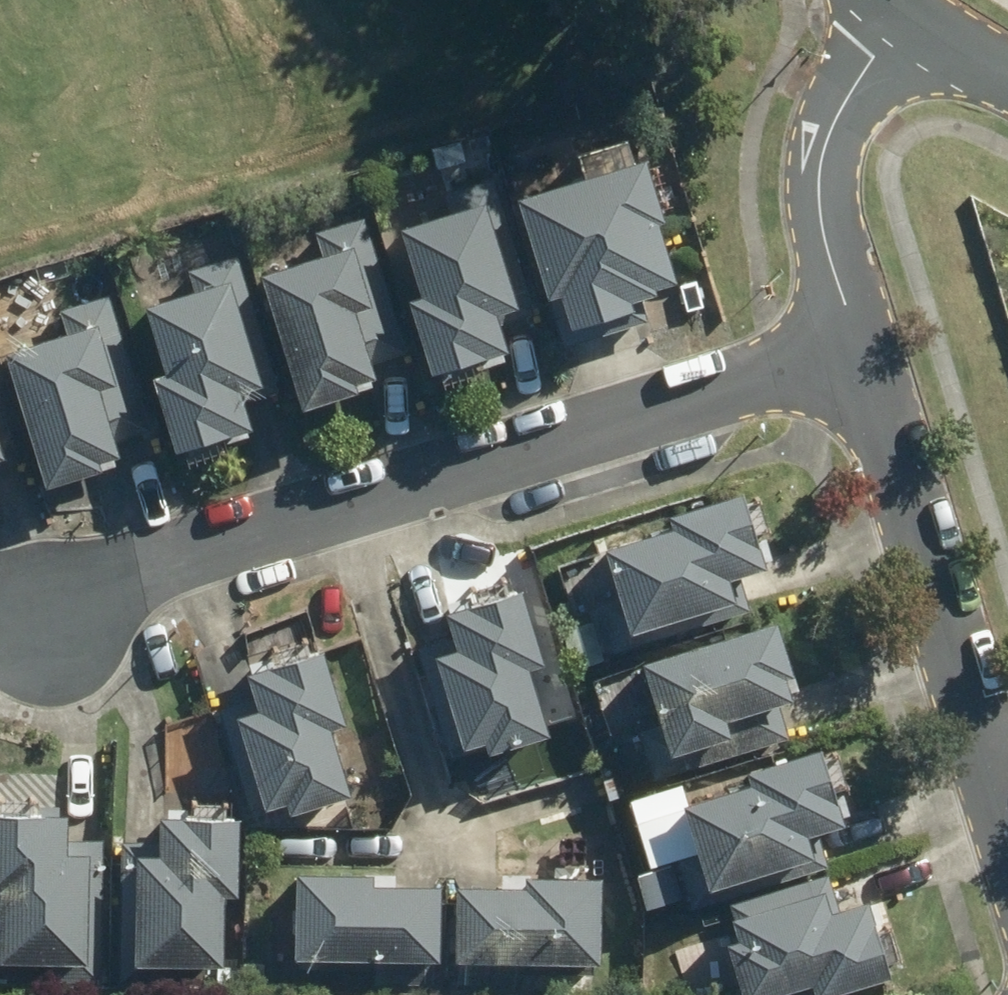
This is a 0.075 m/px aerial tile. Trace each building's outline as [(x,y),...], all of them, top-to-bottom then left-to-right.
[(649,159),(528,197),(571,336),(643,313),(639,300),(687,285),(649,159)] [(452,218),(396,237),(444,378),(518,352),(503,310),(526,303),(501,229),(515,224),(496,170),(442,189),(452,218)] [(322,255),(265,274),(310,407),(385,382),(362,311),(380,305),(371,276),(386,271),(366,210),(313,227),(322,255)] [(190,290),(147,305),(171,373),(158,377),(184,453),(261,427),(249,392),(275,383),(230,251),(182,267),(190,290)] [(76,326),(11,344),(50,484),(129,462),(108,387),(124,383),(116,354),(134,349),(119,296),(71,309),(76,326)] [(18,454),(0,401),(0,460),(18,454)] [(573,664),(746,611),(734,572),(772,560),(747,481),(670,505),(673,517),(607,537),(616,566),(578,578),(588,612),(560,621),(573,664)] [(450,634),(417,645),(450,745),(487,733),(493,749),(551,730),(529,662),(554,653),(526,570),(439,599),(450,634)] [(781,609),(644,653),(653,679),(603,695),(616,735),(635,729),(652,783),(697,769),(688,740),(734,725),(728,707),(804,683),(781,609)] [(256,692),(218,702),(246,804),(288,792),(292,809),(355,791),(336,723),(352,719),(329,635),(246,657),(256,692)] [(638,868),(652,907),(816,846),(810,831),(853,814),(824,739),(748,767),(752,776),(690,799),(682,778),(629,798),(653,863),(638,868)] [(165,840),(123,839),(118,984),(166,985),(167,957),(225,959),(228,887),(242,887),(245,806),(167,803),(165,840)] [(0,804),(0,883),(0,885),(0,958),(90,961),(95,848),(69,847),(71,807),(0,804)] [(461,875),(457,952),(602,959),(607,862),(501,857),(500,877),(461,875)] [(297,858),(295,951),(444,955),(445,876),(376,874),(376,860),(297,858)] [(720,911),(748,994),(758,994),(815,976),(822,994),(896,970),(868,888),(843,897),(835,873),(720,911)]
